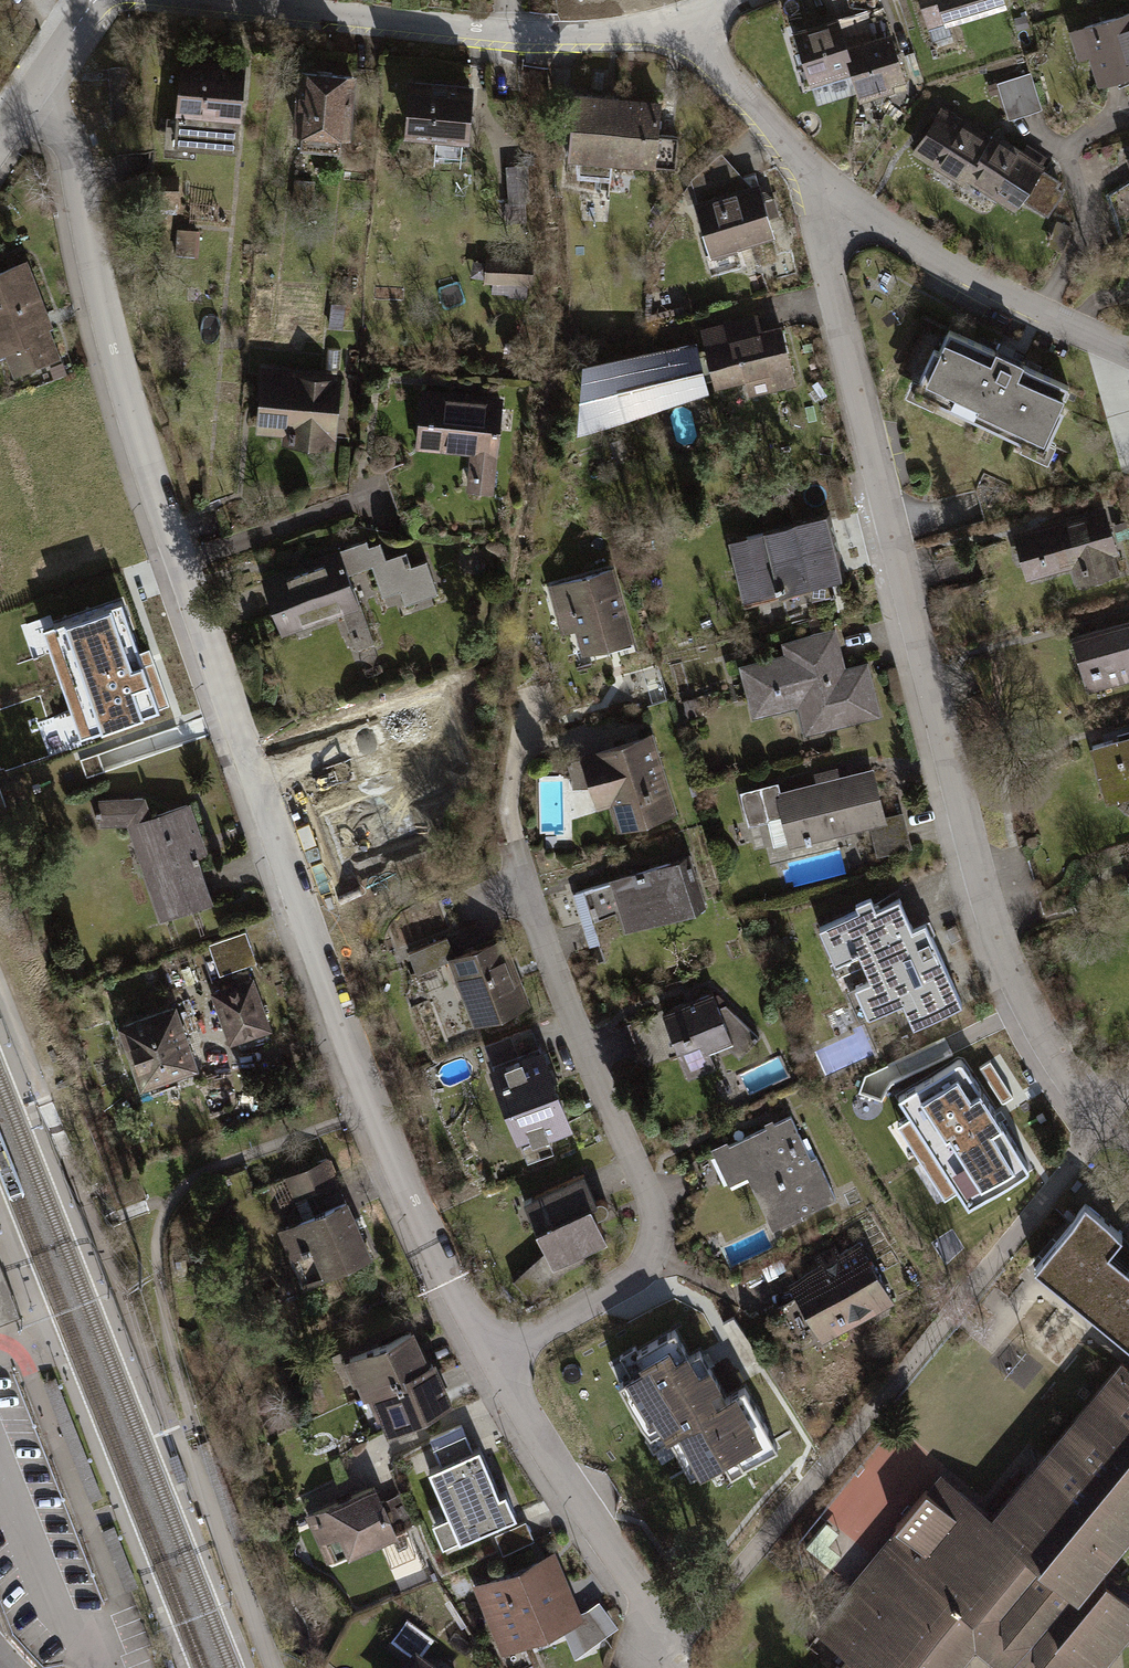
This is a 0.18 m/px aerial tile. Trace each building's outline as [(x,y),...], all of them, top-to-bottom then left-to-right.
[(775,6),(784,31),(808,22),(800,0),(793,0),(775,6)] [(1011,14),(1006,0),(917,0),(931,45),(950,40),(948,34),(1011,14)] [(834,25),(852,84),(861,110),(895,100),(893,92),(906,88),(891,39),(874,44),(865,15),(834,25)] [(1101,94),(1128,85),(1128,19),(1070,38),(1079,68),(1091,64),(1101,94)] [(811,97),(852,84),(834,25),(793,37),(811,97)] [(247,70),(181,65),(174,153),(241,158),(247,70)] [(354,82),(302,76),(295,145),(300,146),(299,160),(338,164),(340,150),(347,150),(354,82)] [(998,88),(1010,126),(1045,115),(1033,77),(998,88)] [(472,92),(410,86),(404,145),(436,148),(434,164),(466,167),(472,92)] [(614,173),(619,107),(576,103),(570,170),(614,173)] [(662,110),(619,107),(614,173),(656,177),(659,143),(662,110)] [(992,144),(941,112),(912,157),(963,190),(966,184),(992,144)] [(1024,157),(995,139),(992,144),(966,184),(1017,216),(1022,208),(1048,224),(1065,199),(1056,193),(1060,187),(1043,176),(1046,171),(1043,169),(1048,163),(1028,150),(1024,157)] [(679,145),(659,143),(656,177),(676,178),(679,145)] [(692,186),(699,209),(753,193),(723,158),(692,186)] [(529,171),(507,172),(509,210),(530,209),(529,171)] [(314,185),(294,185),(294,200),(314,201),(314,185)] [(699,209),(694,211),(710,266),(776,247),(760,192),(753,193),(699,209)] [(1073,233),(1056,226),(1046,249),(1062,256),(1073,233)] [(199,261),(201,237),(177,235),(175,260),(199,261)] [(487,264),(485,291),(529,294),(531,266),(487,264)] [(0,277),(0,365),(5,363),(13,385),(62,367),(50,336),(53,335),(28,267),(0,277)] [(345,312),(331,311),(329,332),(343,334),(345,312)] [(759,322),(701,335),(704,348),(715,398),(747,391),(750,402),(797,392),(783,332),(762,337),(759,322)] [(1070,397),(952,342),(944,358),(937,355),(921,388),(915,385),(906,404),(934,417),(940,407),(1026,447),(1021,458),(1050,471),(1059,452),(1050,448),(1065,417),(1061,415),(1070,397)] [(655,418),(715,398),(704,348),(642,362),(655,418)] [(578,442),(655,418),(642,362),(584,375),(578,442)] [(341,380),(261,372),(255,439),(289,443),(289,451),(334,455),(341,380)] [(503,405),(422,397),(416,455),(470,460),(467,497),(493,500),(503,405)] [(1107,515),(1013,538),(1025,584),(1073,572),(1078,591),(1123,579),(1107,515)] [(830,523),(730,547),(745,609),(779,601),(780,606),(811,598),(814,607),(838,602),(835,588),(845,585),(830,523)] [(379,545),(260,583),(279,643),(343,622),(354,659),(374,652),(361,613),(357,614),(347,582),(372,574),(381,601),(399,595),(405,612),(438,601),(427,567),(410,573),(405,559),(386,566),(379,545)] [(581,657),(637,641),(615,563),(548,582),(562,632),(573,628),(581,657)] [(169,702),(135,602),(62,626),(96,726),(169,702)] [(1071,641),(1085,695),(1128,684),(1128,627),(1071,641)] [(783,660),(739,671),(752,723),(797,712),(808,754),(830,749),(827,735),(882,721),(868,668),(845,674),(835,633),(780,647),(783,660)] [(543,702),(535,701),(534,720),(542,720),(543,702)] [(416,714),(342,737),(359,794),(392,784),(403,821),(398,823),(405,843),(435,834),(429,813),(445,808),(416,714)] [(616,838),(676,818),(649,736),(567,763),(577,794),(588,790),(597,816),(608,812),(616,838)] [(1090,752),(1107,809),(1128,803),(1128,741),(1090,752)] [(781,788),(740,798),(748,831),(768,826),(774,850),(788,846),(789,853),(870,834),(876,861),(911,853),(903,818),(885,822),(874,775),(840,784),(837,773),(815,778),(818,789),(783,798),(781,788)] [(129,831),(161,926),(213,908),(198,862),(209,859),(192,809),(181,813),(150,824),(143,803),(97,803),(97,831),(129,831)] [(373,837),(356,842),(359,850),(375,845),(373,837)] [(545,840),(545,851),(558,851),(558,840),(545,840)] [(688,861),(608,887),(625,940),(705,914),(688,861)] [(589,951),(625,940),(608,887),(572,898),(589,951)] [(914,1021),(961,1001),(926,922),(913,928),(900,898),(878,907),(873,895),(856,902),(859,909),(820,926),(836,962),(859,952),(871,979),(858,985),(870,1012),(904,998),(914,1021)] [(247,936),(208,948),(219,981),(258,968),(247,936)] [(448,965),(474,1033),(531,1011),(505,943),(453,963),(448,965)] [(446,944),(410,958),(417,976),(448,965),(453,963),(446,944)] [(210,995),(229,1052),(270,1038),(250,981),(210,995)] [(678,1060),(687,1085),(739,1066),(760,1043),(724,1011),(720,1012),(713,994),(661,1013),(678,1060)] [(138,1098),(200,1077),(177,1011),(116,1032),(138,1098)] [(644,1072),(678,1060),(661,1013),(627,1026),(644,1072)] [(491,1066),(539,1048),(532,1027),(483,1046),(491,1066)] [(539,1048),(491,1066),(518,1136),(549,1124),(552,1131),(571,1124),(542,1047),(539,1048)] [(973,1207),(1030,1169),(953,1053),(878,1102),(884,1111),(859,1127),(925,1227),(968,1199),(973,1207)] [(801,1143),(790,1122),(776,1128),(773,1124),(764,1128),(766,1133),(730,1151),(727,1145),(711,1153),(731,1194),(749,1185),(774,1237),(839,1206),(807,1140),(801,1143)] [(285,1184),(302,1226),(344,1208),(327,1167),(285,1184)] [(538,1227),(548,1249),(513,1280),(532,1300),(567,1267),(583,1260),(579,1251),(607,1239),(597,1216),(602,1214),(605,1212),(608,1210),(608,1207),(607,1203),(604,1200),(600,1200),(596,1201),(583,1175),(535,1196),(549,1222),(538,1227)] [(1035,1268),(1128,1343),(1128,1272),(1107,1255),(1122,1236),(1085,1206),(1035,1268)] [(302,1226),(278,1236),(303,1295),(369,1267),(344,1208),(302,1226)] [(821,1270),(788,1288),(796,1302),(815,1337),(821,1348),(896,1308),(863,1247),(843,1258),(836,1246),(814,1258),(821,1270)] [(19,1314),(0,1266),(0,1322),(19,1314)] [(795,1348),(815,1337),(796,1302),(776,1313),(795,1348)] [(742,1467),(776,1448),(744,1390),(725,1401),(698,1352),(689,1357),(674,1329),(633,1352),(640,1364),(618,1376),(652,1437),(665,1430),(692,1478),(735,1454),(742,1467)] [(370,1399),(429,1374),(413,1335),(345,1363),(362,1402),(370,1399)] [(818,1633),(849,1657),(863,1667),(965,1667),(973,1659),(985,1667),(1110,1667),(1128,1644),(1128,1587),(1114,1575),(1128,1556),(1128,1379),(1117,1370),(996,1524),(939,1479),(818,1633)] [(386,1438),(454,1409),(438,1371),(429,1374),(370,1399),(386,1438)] [(434,1447),(441,1465),(473,1451),(464,1434),(434,1447)] [(429,1471),(460,1540),(517,1515),(506,1491),(499,1494),(479,1449),(473,1451),(441,1465),(429,1471)] [(373,1487),(311,1513),(323,1541),(340,1534),(349,1554),(394,1534),(381,1504),(373,1487)] [(381,1504),(394,1534),(416,1525),(402,1494),(381,1504)] [(525,1522),(495,1535),(503,1554),(534,1540),(525,1522)] [(575,1659),(587,1649),(574,1615),(581,1612),(556,1552),(541,1558),(568,1625),(562,1628),(575,1659)] [(541,1558),(474,1585),(490,1626),(501,1622),(512,1648),(562,1628),(568,1625),(541,1558)] [(587,1610),(606,1635),(619,1626),(599,1601),(587,1610)] [(606,1635),(587,1610),(581,1612),(574,1615),(587,1649),(606,1635)] [(424,1666),(438,1643),(411,1626),(396,1649),(424,1666)] [(849,1657),(840,1667),(863,1667),(849,1657)]
